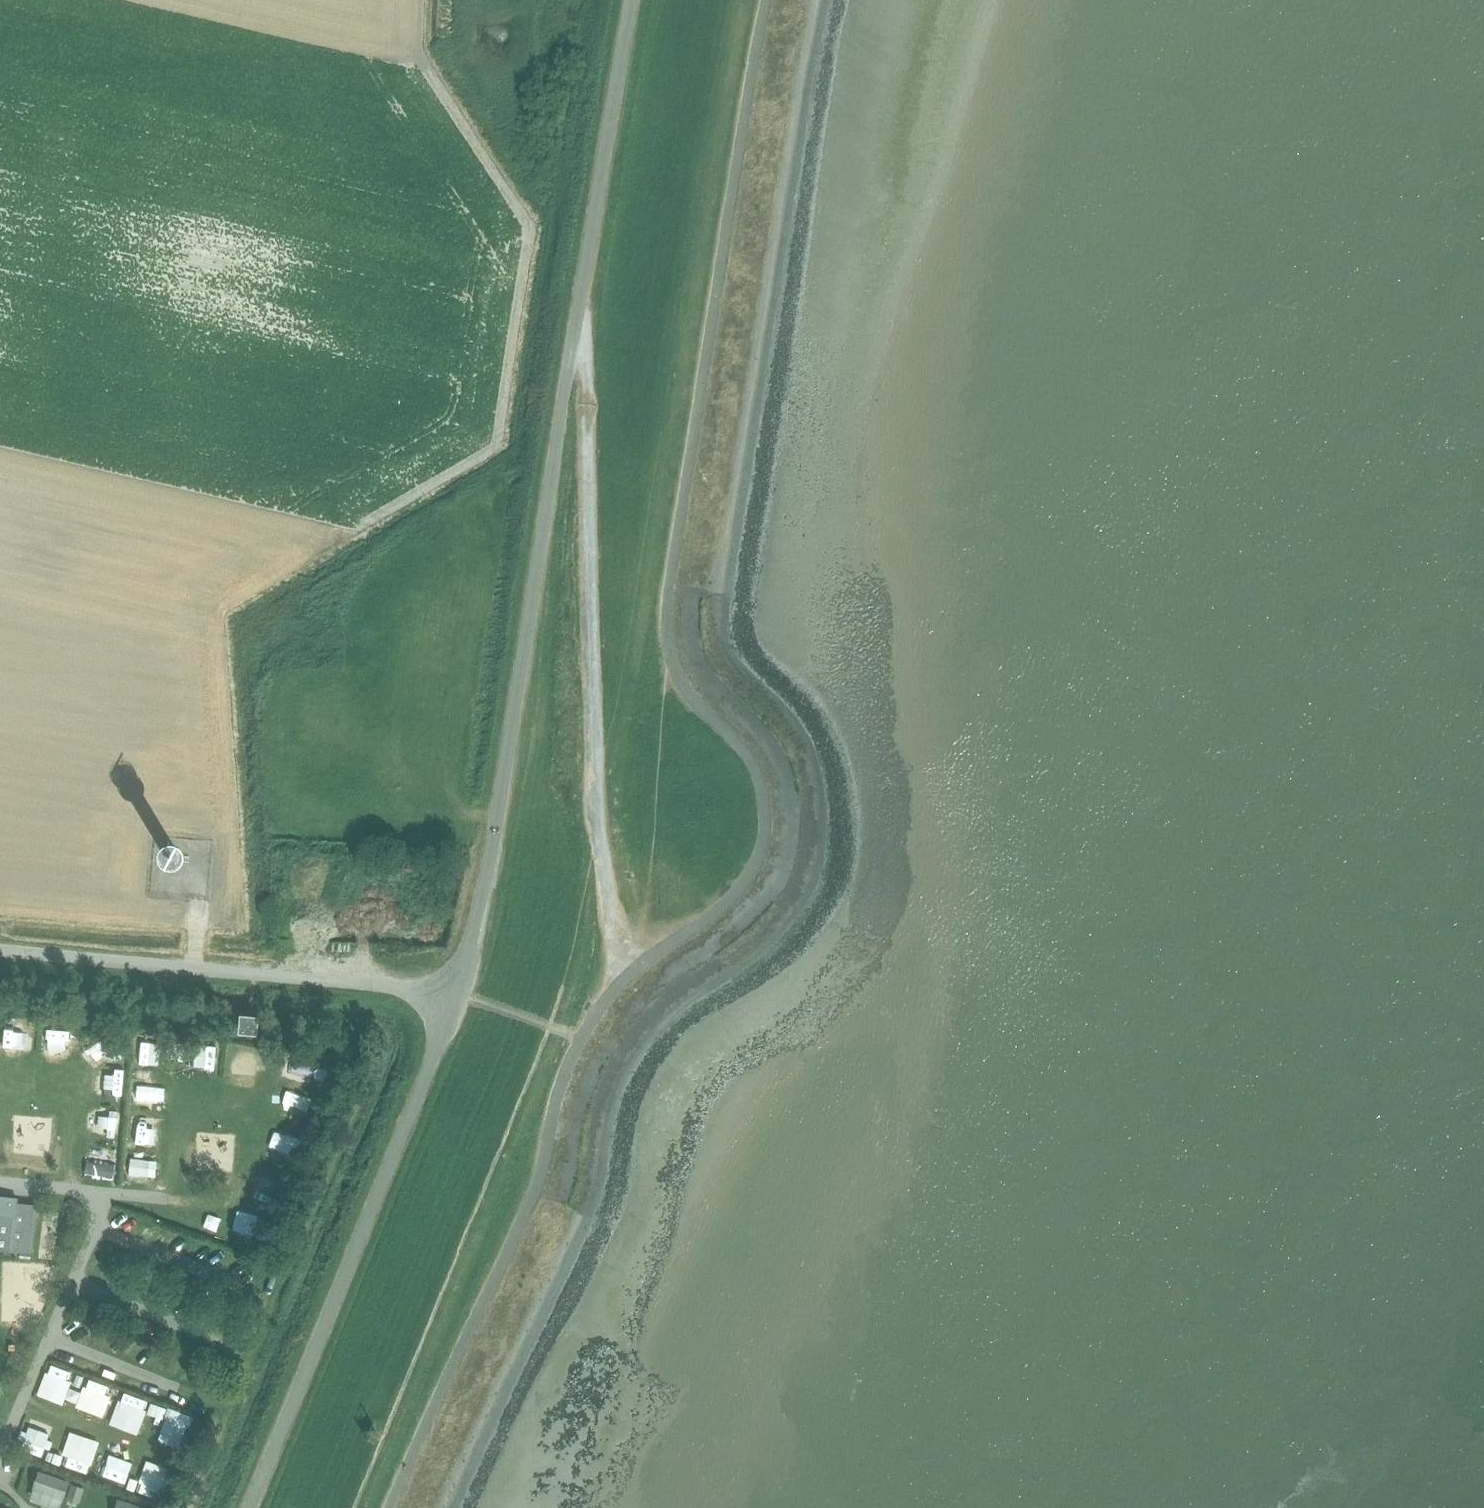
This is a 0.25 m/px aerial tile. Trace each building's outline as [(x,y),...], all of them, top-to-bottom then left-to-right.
[(160,862),(166,868),(178,869),(183,864),(184,853),(178,848),(168,847),(161,852),(160,862)] [(26,1014),(7,1014),(8,1040),(26,1040),(26,1014)] [(240,1015),(238,1033),(257,1035),(259,1016),(240,1015)] [(60,1045),(59,1026),(43,1026),(43,1046),(60,1045)] [(112,1051),(113,1033),(97,1032),(95,1050),(112,1051)] [(181,1057),(212,1059),(213,1040),(183,1038),(181,1057)] [(158,1049),(157,1039),(135,1041),(136,1052),(158,1049)] [(298,1050),(297,1064),(318,1066),(319,1051),(298,1050)] [(112,1080),(113,1062),(95,1061),(94,1079),(112,1080)] [(129,1075),(128,1092),(149,1093),(150,1076),(129,1075)] [(297,1102),(300,1091),(277,1084),(274,1095),(297,1102)] [(95,1117),(114,1116),(114,1099),(95,1099),(95,1117)] [(147,1120),(147,1110),(124,1109),(124,1119),(147,1120)] [(278,1127),(292,1132),(298,1113),(283,1109),(278,1127)] [(112,1167),(113,1141),(92,1140),(90,1166),(112,1167)] [(33,1253),(39,1206),(19,1204),(20,1198),(0,1196),(0,1250),(33,1253)] [(232,1205),(223,1222),(238,1229),(247,1213),(232,1205)] [(65,1402),(68,1374),(51,1372),(47,1400),(65,1402)] [(90,1406),(109,1412),(115,1393),(96,1387),(90,1406)] [(135,1408),(126,1440),(143,1444),(152,1412),(135,1408)] [(20,1440),(32,1446),(38,1432),(26,1426),(20,1440)] [(81,1433),(72,1461),(89,1467),(98,1439),(81,1433)] [(33,1459),(27,1475),(63,1488),(69,1473),(33,1459)] [(148,1483),(148,1472),(128,1471),(127,1482),(148,1483)]
